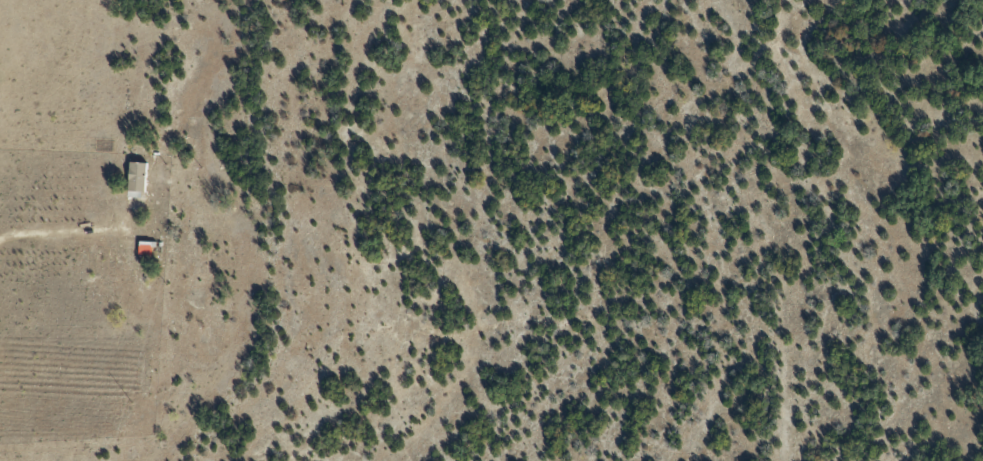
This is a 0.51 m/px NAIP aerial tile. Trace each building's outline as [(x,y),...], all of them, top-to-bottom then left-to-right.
[(144,197),(144,160),(125,160),(125,197),(144,197)]
